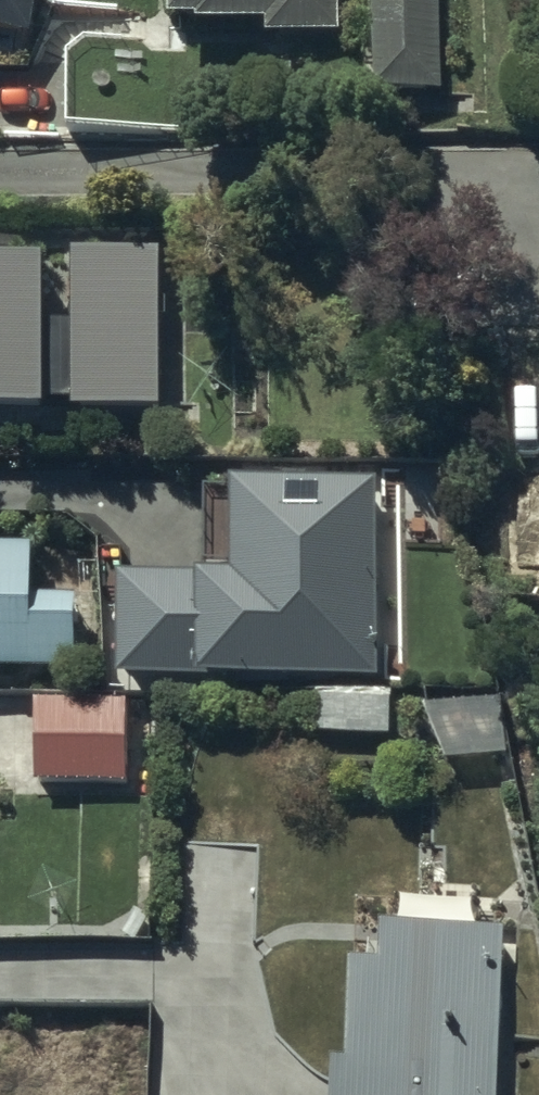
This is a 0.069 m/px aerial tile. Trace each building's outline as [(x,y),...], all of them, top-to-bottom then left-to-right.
[(31,48),(37,0),(0,0),(0,44),(31,48)] [(172,34),(200,33),(201,40),(272,38),(272,45),(342,43),(341,0),(171,0),(172,34)] [(375,107),(445,105),(442,0),(371,0),(375,107)] [(195,693),(208,693),(380,688),(379,580),(379,486),(232,488),(232,585),(117,585),(117,688),(195,688),(195,693)] [(75,668),(75,601),(31,601),(31,545),(0,545),(0,668),(75,668)] [(391,702),(318,701),(316,740),(390,741),(391,702)] [(156,703),(40,703),(40,784),(157,783),(156,703)] [(494,704),(429,716),(441,776),(505,763),(494,704)] [(382,939),(383,976),(351,976),(350,1083),(335,1082),(334,1094),(497,1094),(501,939),(382,939)]
